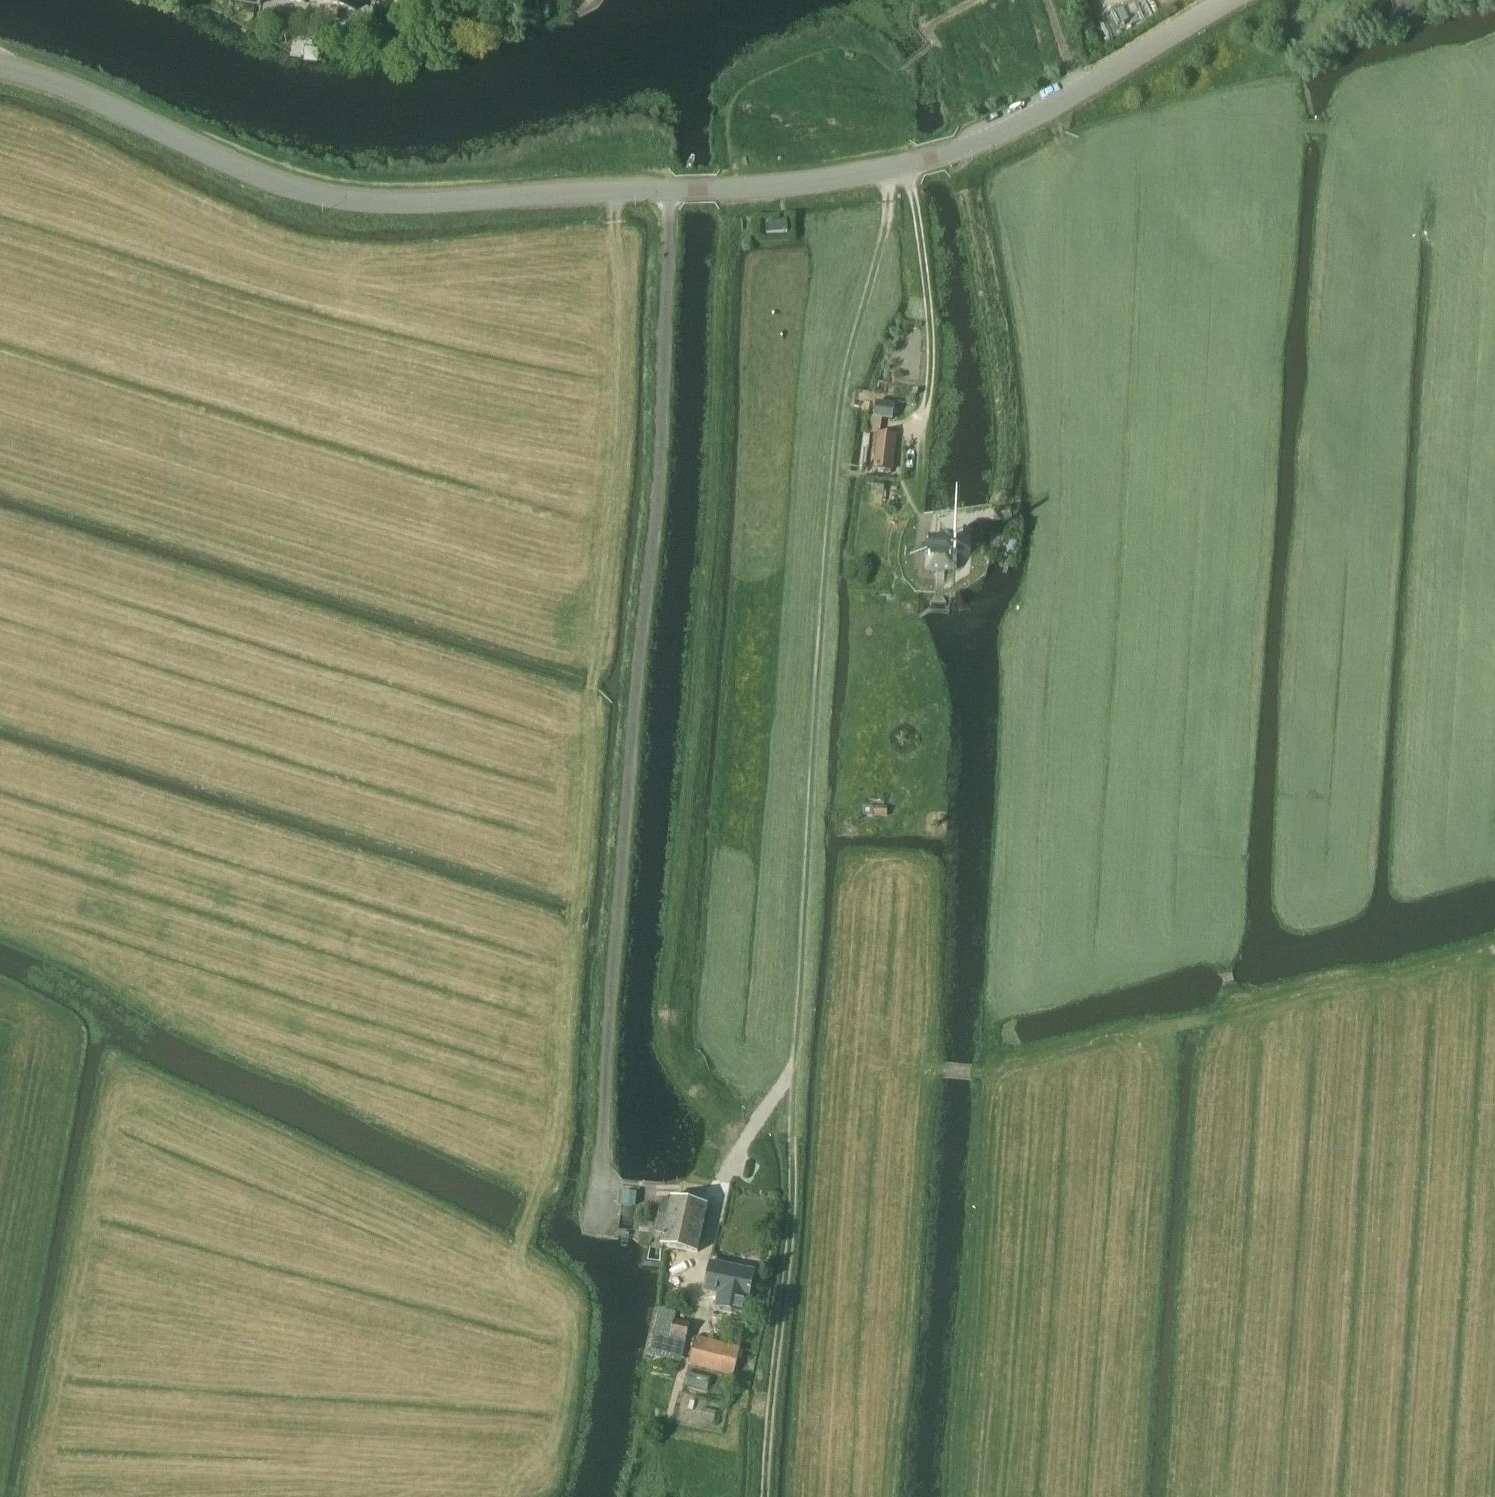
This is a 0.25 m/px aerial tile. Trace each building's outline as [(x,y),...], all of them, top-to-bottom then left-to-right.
[(271,1),(309,7),(310,2),(319,4),(318,8),(355,14),(357,0),(272,0),(271,1)] [(1422,0),(1390,0),(1394,16),(1424,8),(1422,0)] [(765,223),(766,232),(766,234),(787,233),(786,222),(765,223)] [(876,402),(874,417),(881,419),(892,420),(894,405),(876,402)] [(868,433),(878,434),(879,433),(881,419),(874,417),(870,416),(868,433)] [(879,433),(878,434),(874,467),(885,469),(884,472),(891,473),(896,435),(879,433)] [(995,523),(1012,521),(1023,521),(1022,507),(1010,508),(994,510),(995,523)] [(953,570),(955,542),(945,541),(946,535),(937,534),(936,541),(928,540),(926,567),(953,570)] [(635,1206),(636,1193),(623,1192),(622,1205),(635,1206)] [(698,1253),(707,1206),(671,1198),(670,1201),(662,1199),(655,1232),(663,1233),(661,1245),(698,1253)] [(748,1301),(754,1271),(709,1261),(703,1291),(748,1301)] [(680,1361),(689,1325),(673,1322),(675,1313),(661,1310),(650,1354),(680,1361)] [(744,1378),(751,1351),(695,1337),(688,1364),(744,1378)]
